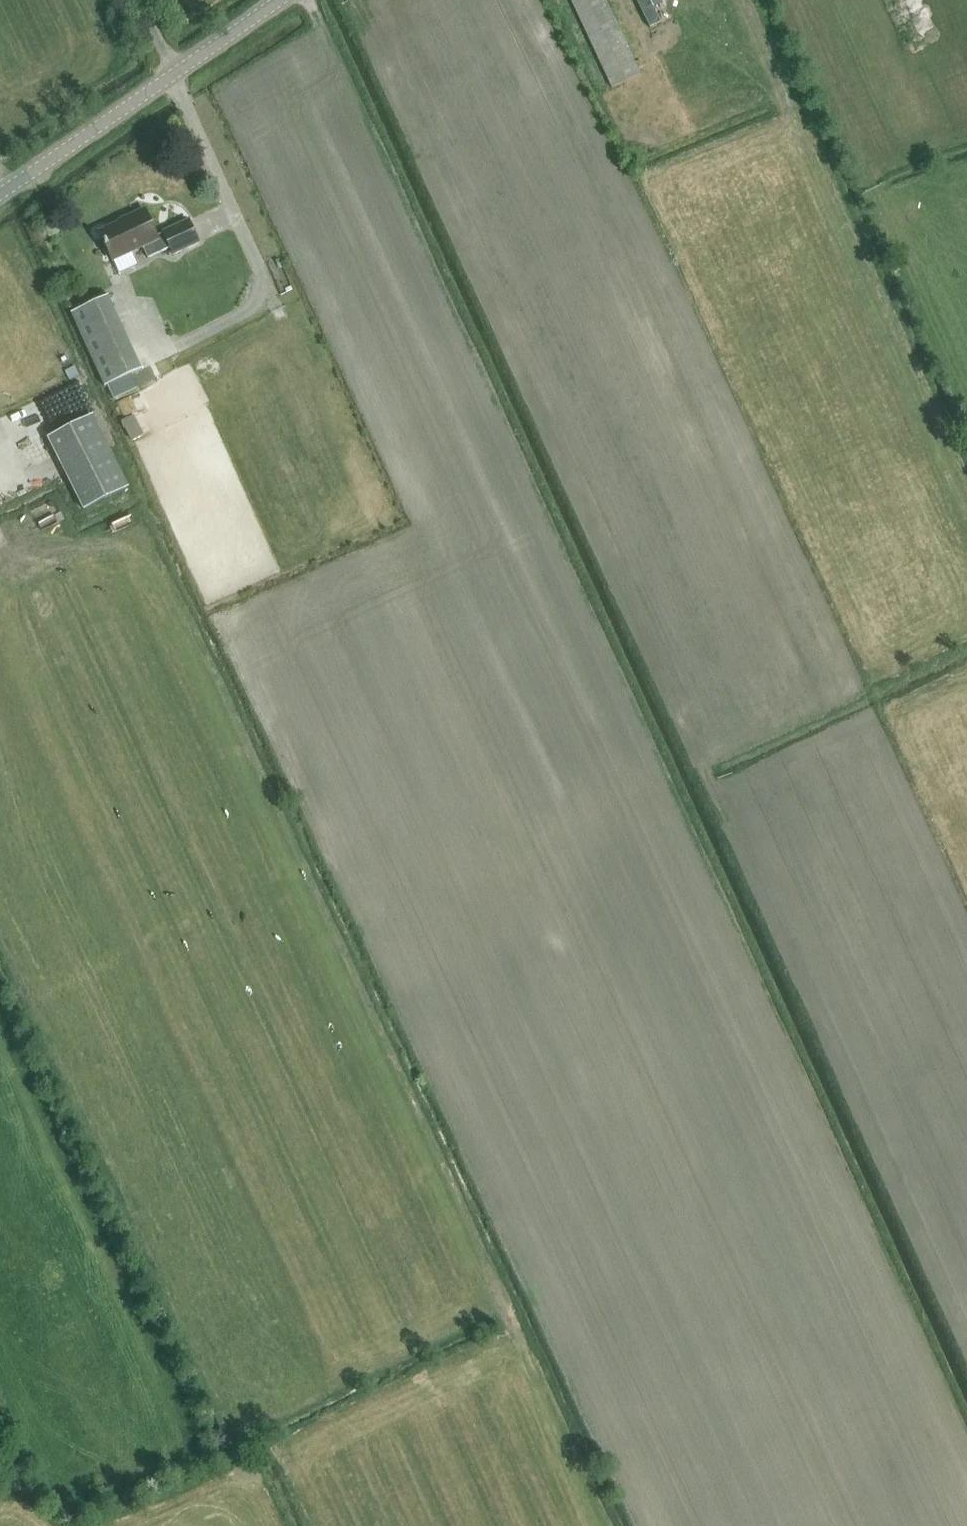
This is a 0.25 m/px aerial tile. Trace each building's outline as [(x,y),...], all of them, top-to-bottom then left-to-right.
[(641,74),(607,0),(571,0),(612,88),(641,74)] [(126,220),(100,232),(113,261),(143,247),(148,258),(171,248),(173,254),(199,243),(189,220),(163,232),(164,233),(157,237),(144,210),(125,218),(126,220)] [(71,313),(104,386),(142,370),(109,296),(71,313)] [(93,415),(47,438),(84,510),(129,487),(93,415)]
